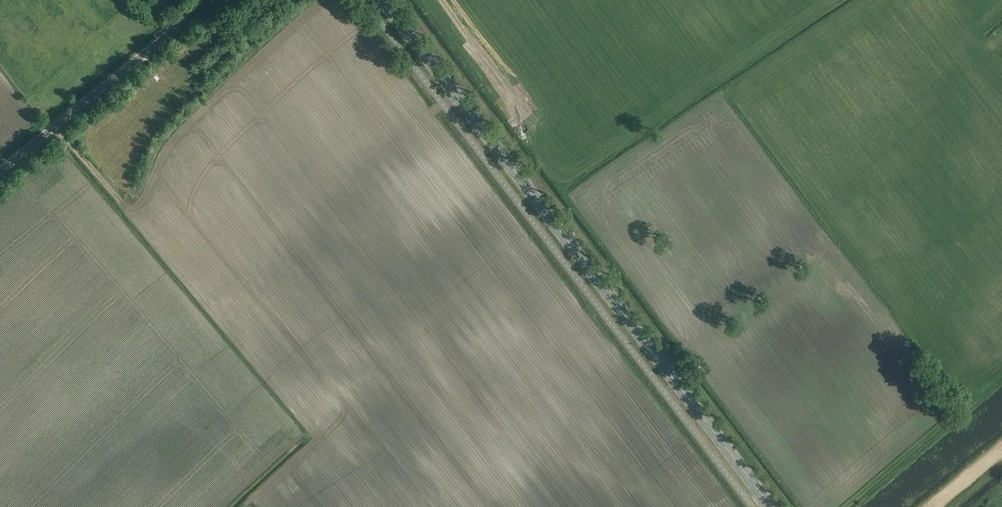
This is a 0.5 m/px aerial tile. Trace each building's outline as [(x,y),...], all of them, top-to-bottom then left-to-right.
[(231,26),(237,21),(234,17),(227,22),(231,26)] [(216,39),(221,35),(216,28),(211,32),(216,39)]
